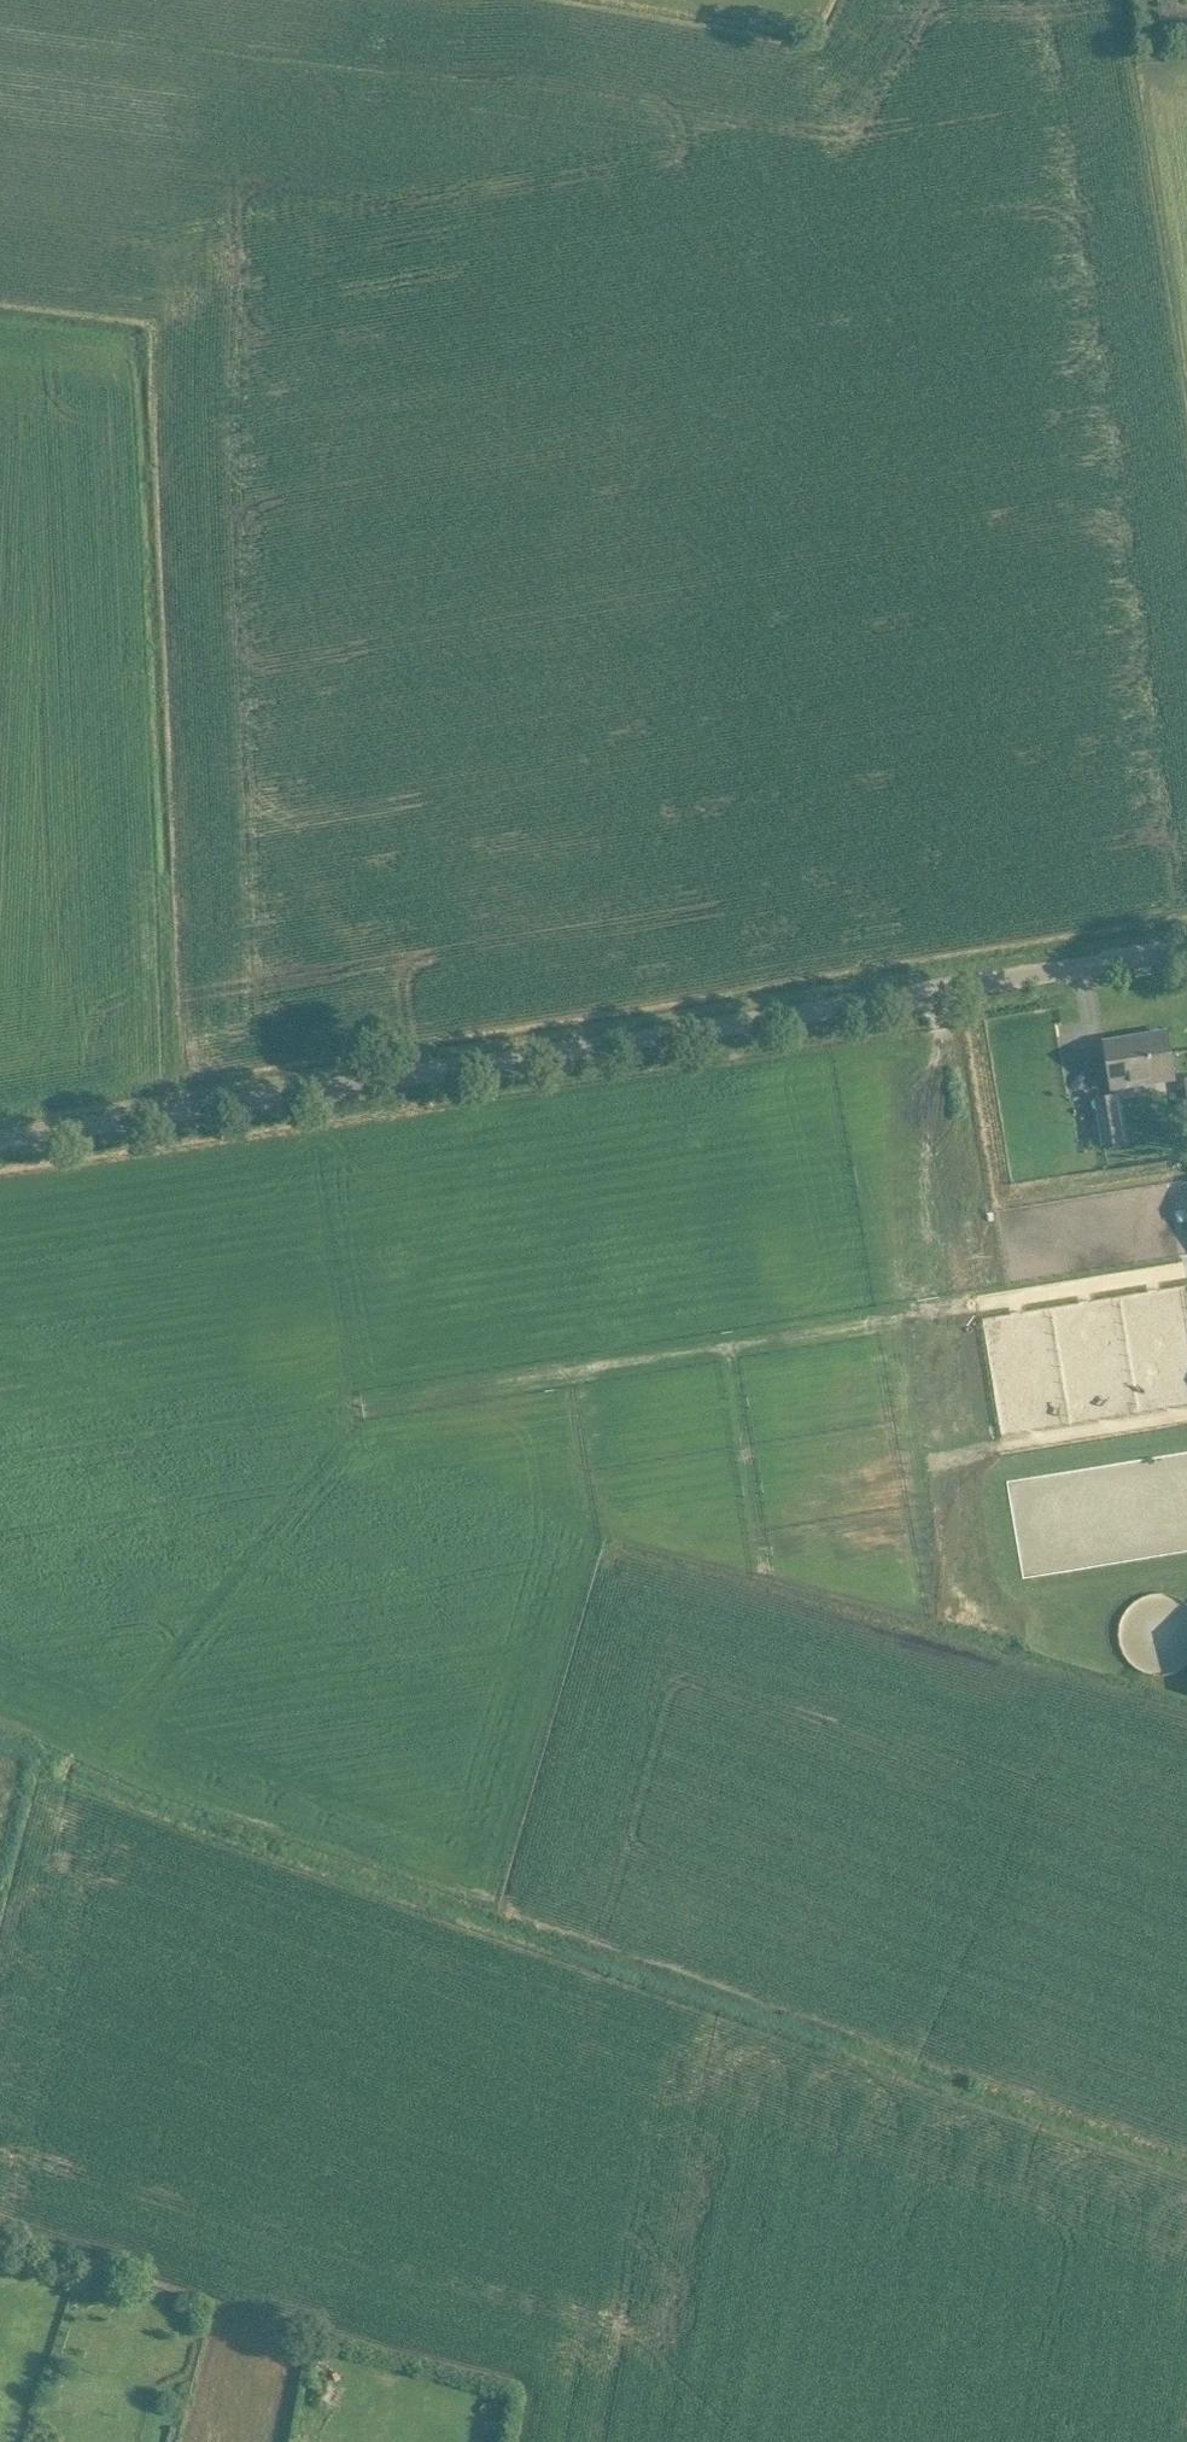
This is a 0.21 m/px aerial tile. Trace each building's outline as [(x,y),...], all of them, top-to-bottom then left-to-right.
[(1106,1046),(1110,1070),(1113,1089),(1175,1079),(1166,1031),(1138,1036),(1138,1041),(1106,1046)] [(1101,1144),(1119,1141),(1124,1140),(1117,1097),(1094,1101),(1101,1144)]
